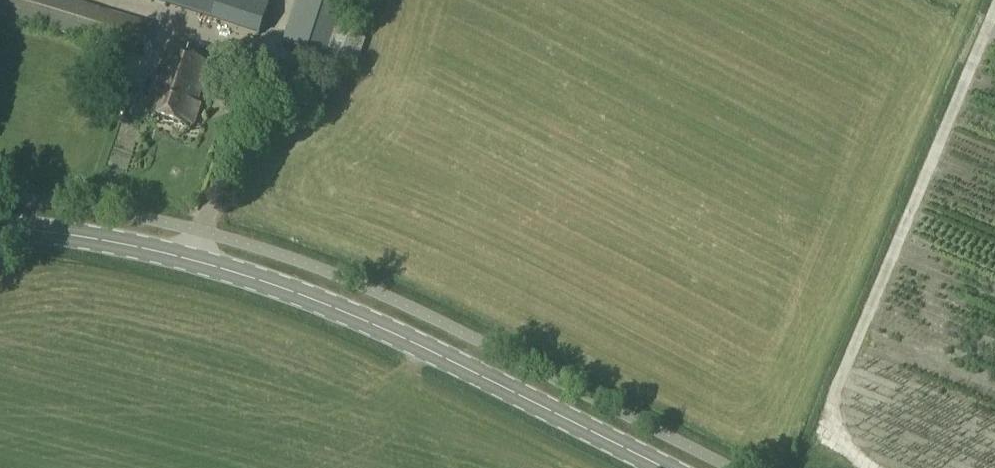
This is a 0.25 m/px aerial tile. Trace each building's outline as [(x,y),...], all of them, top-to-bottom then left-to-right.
[(259,40),(272,0),(139,0),(259,40)] [(282,46),(354,71),(363,45),(333,34),(344,0),(298,0),(282,46)] [(163,55),(145,115),(193,129),(200,107),(196,106),(207,68),(163,55)]
